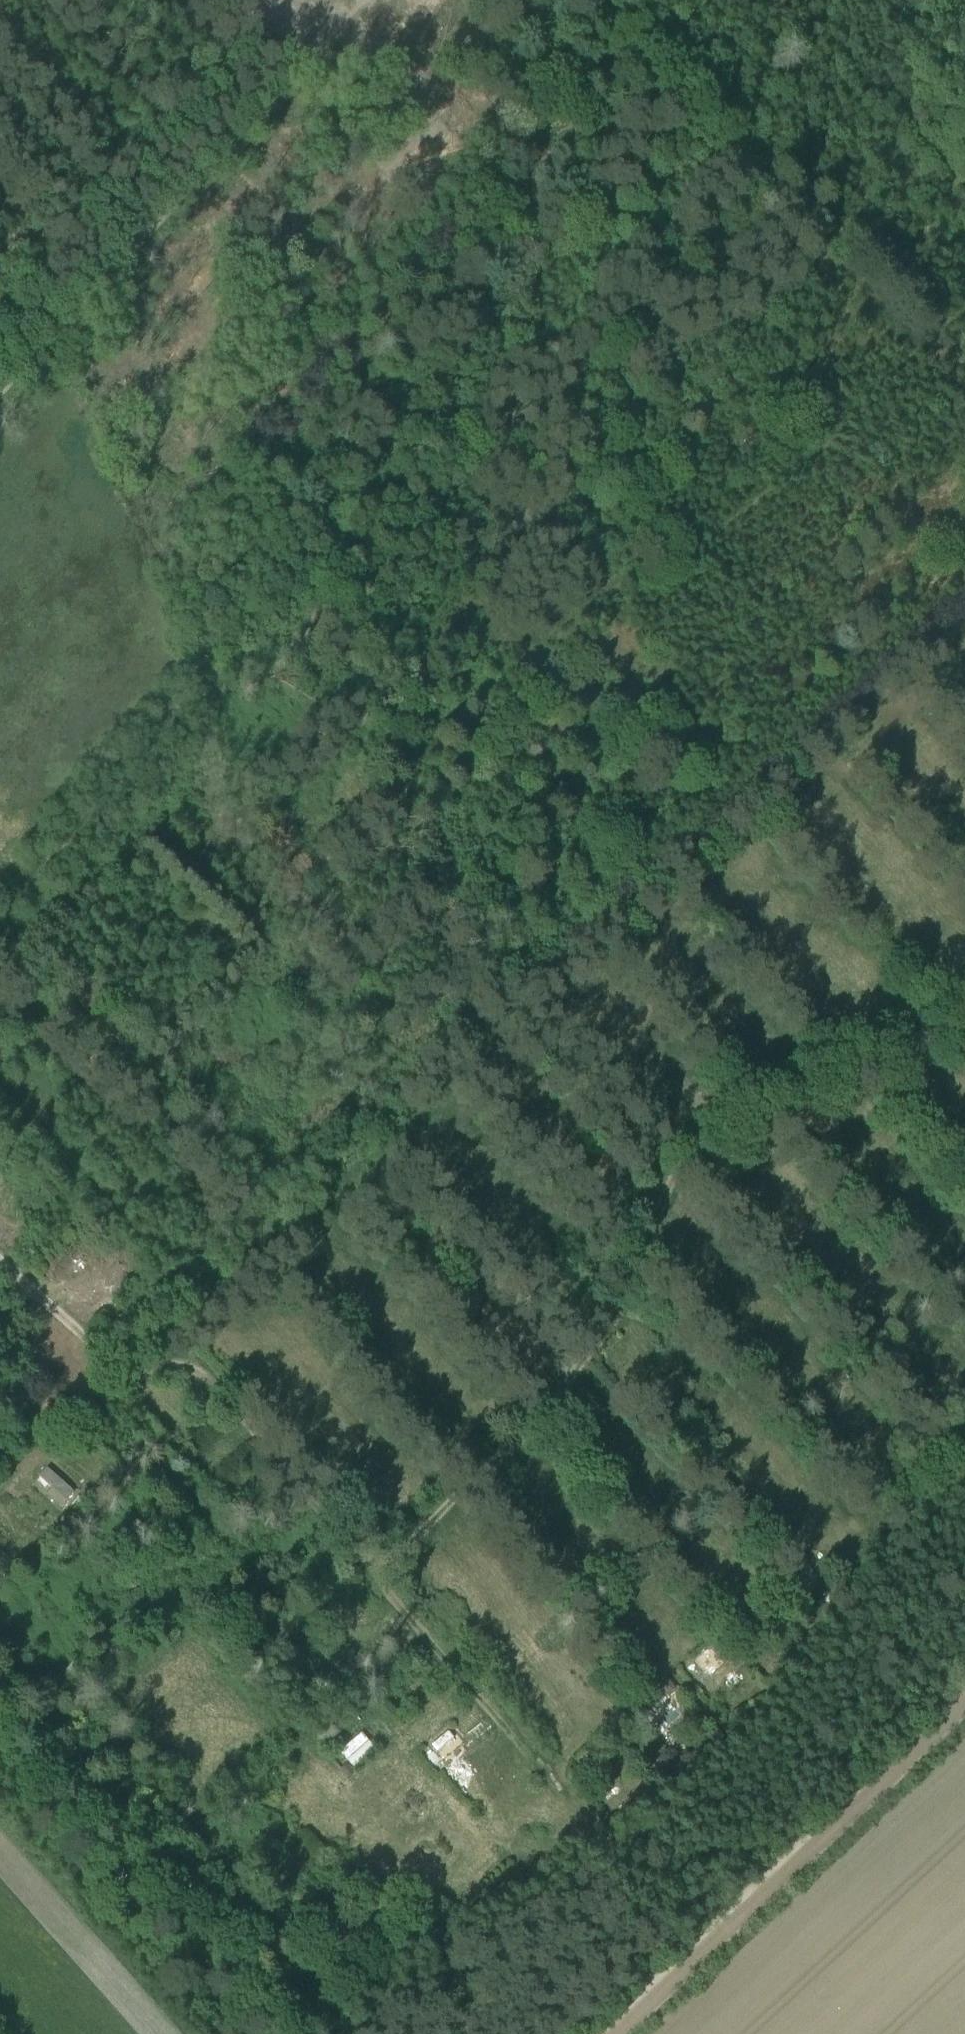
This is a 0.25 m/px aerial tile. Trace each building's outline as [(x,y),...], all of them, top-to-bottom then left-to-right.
[(83,1272),(75,1275),(80,1285),(87,1281),(83,1272)] [(98,1303),(107,1312),(124,1293),(105,1277),(81,1304),(89,1312),(98,1303)] [(63,1503),(72,1493),(46,1468),(36,1477),(63,1503)] [(11,1563),(2,1574),(11,1582),(20,1571),(11,1563)] [(695,1661),(683,1671),(694,1684),(706,1674),(695,1661)] [(667,1678),(659,1684),(666,1693),(674,1687),(667,1678)] [(467,1751),(448,1727),(428,1743),(446,1767),(467,1751)] [(350,1768),(374,1748),(360,1731),(336,1750),(350,1768)] [(432,1750),(424,1757),(434,1769),(442,1762),(432,1750)] [(448,1787),(463,1778),(454,1762),(439,1771),(448,1787)] [(346,1763),(339,1768),(347,1778),(353,1772),(346,1763)]
